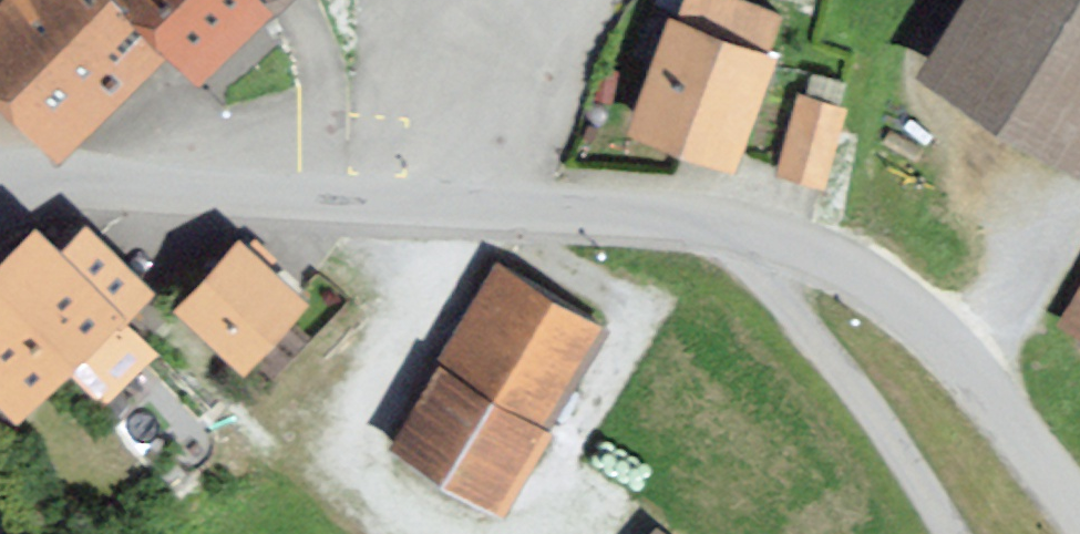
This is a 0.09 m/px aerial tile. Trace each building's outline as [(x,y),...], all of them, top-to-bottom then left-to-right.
[(115,0),(32,0),(0,29),(0,82),(64,153),(168,59),(115,0)] [(269,0),(136,0),(211,73),(276,7),(269,0)] [(912,81),(1077,181),(1079,176),(1079,0),(961,0),(912,81)] [(785,48),(685,16),(647,135),(746,167),(785,48)] [(805,75),(775,158),(830,177),(859,94),(805,75)] [(40,235),(0,274),(0,411),(19,432),(127,321),(40,235)] [(315,303),(243,243),(186,311),(258,371),(315,303)] [(599,324),(501,270),(450,360),(548,415),(599,324)] [(113,389),(154,346),(137,329),(96,372),(113,389)] [(498,503),(548,415),(450,360),(401,449),(498,503)] [(669,517),(653,533),(687,533),(669,517)]
